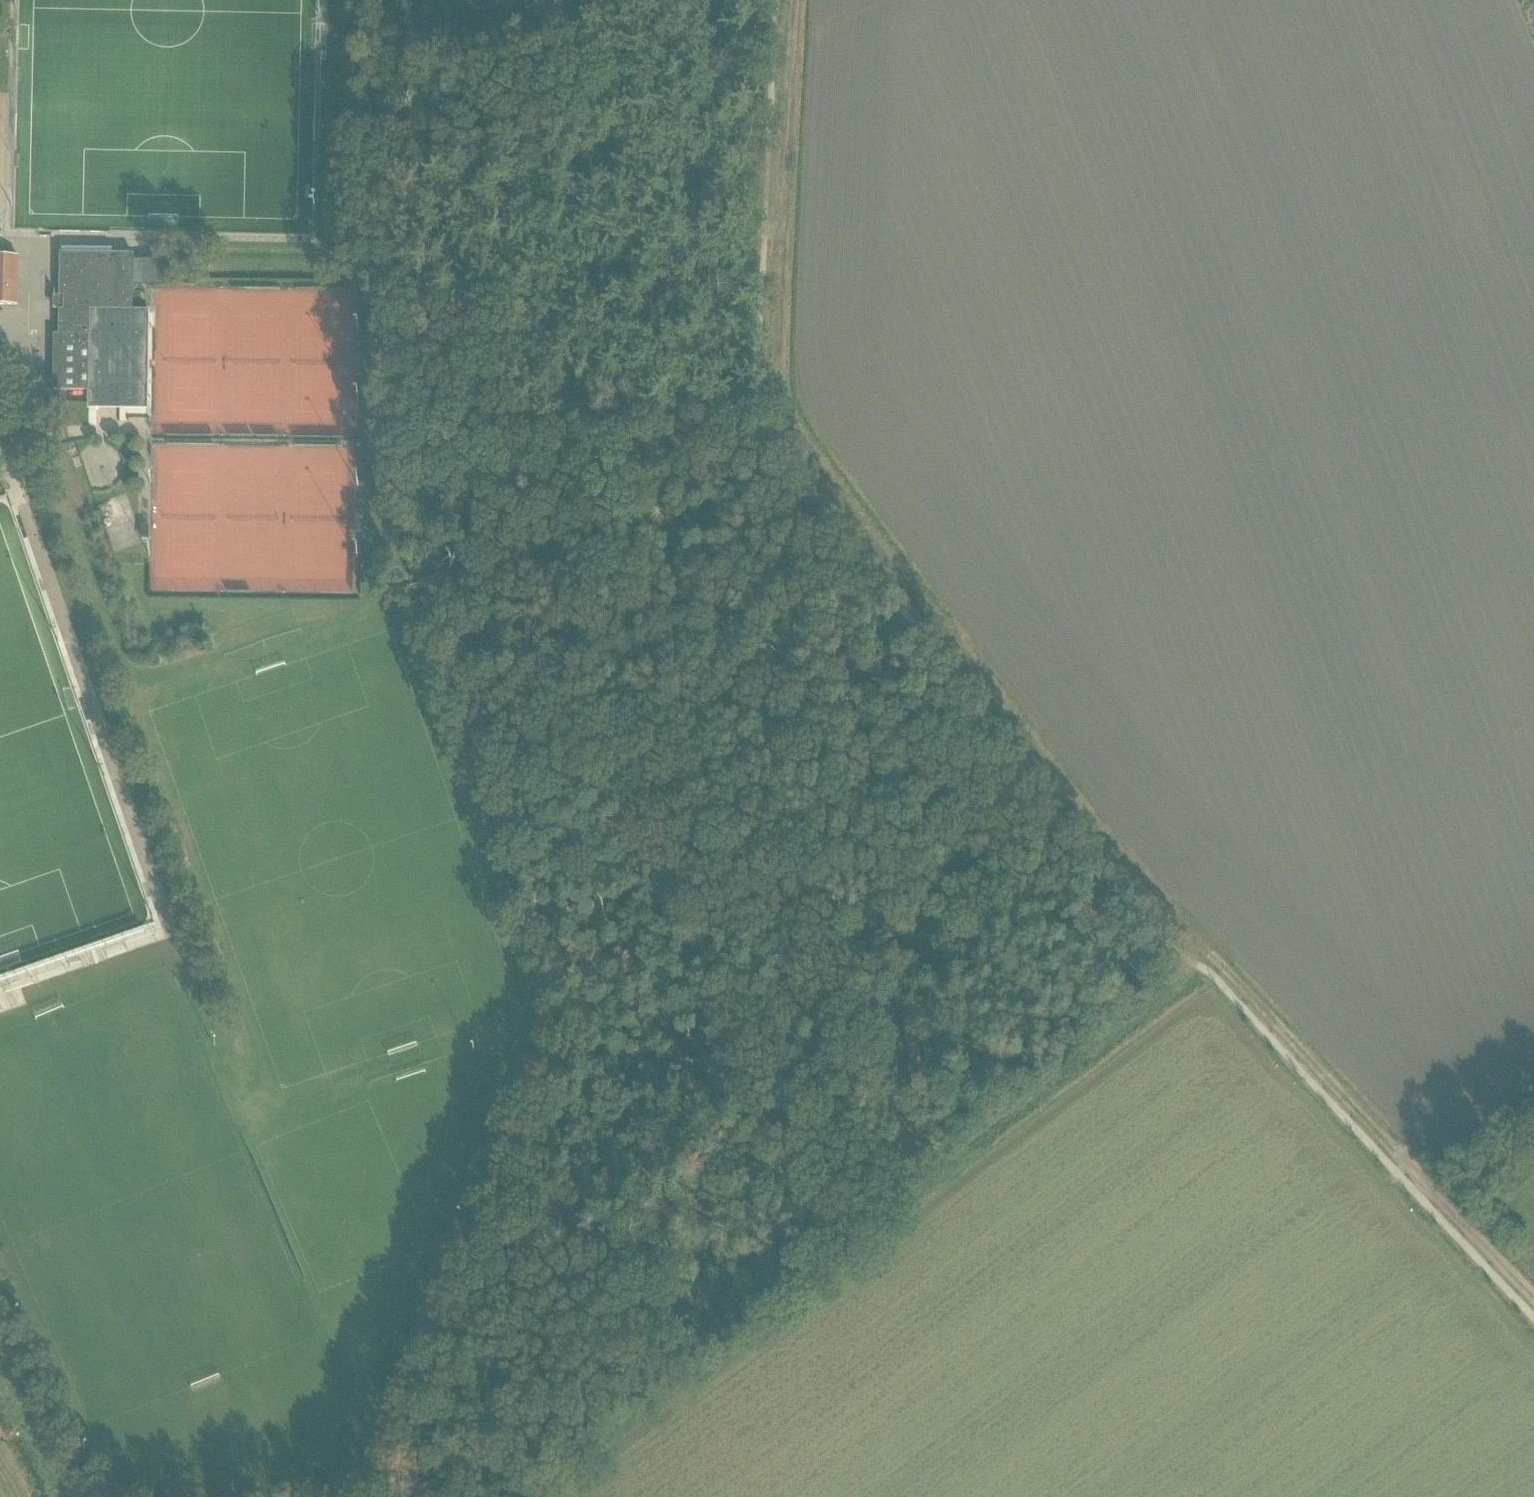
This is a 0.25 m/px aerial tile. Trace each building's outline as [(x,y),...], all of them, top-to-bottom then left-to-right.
[(58,335),(58,391),(67,391),(71,391),(90,391),(96,391),(96,410),(98,410),(98,408),(100,408),(119,408),(119,406),(117,406),(117,392),(132,392),(132,337),(146,337),(146,312),(149,312),(149,311),(132,310),(133,288),(133,284),(133,282),(133,254),(59,253),(59,256),(59,296),(63,296),(63,310),(59,310),(58,335)] [(17,306),(18,256),(0,256),(0,305),(17,306)] [(133,282),(133,284),(168,285),(168,282),(169,260),(134,259),(133,282)] [(47,451),(36,454),(39,466),(51,462),(47,451)] [(19,463),(23,473),(34,469),(31,459),(19,463)]
